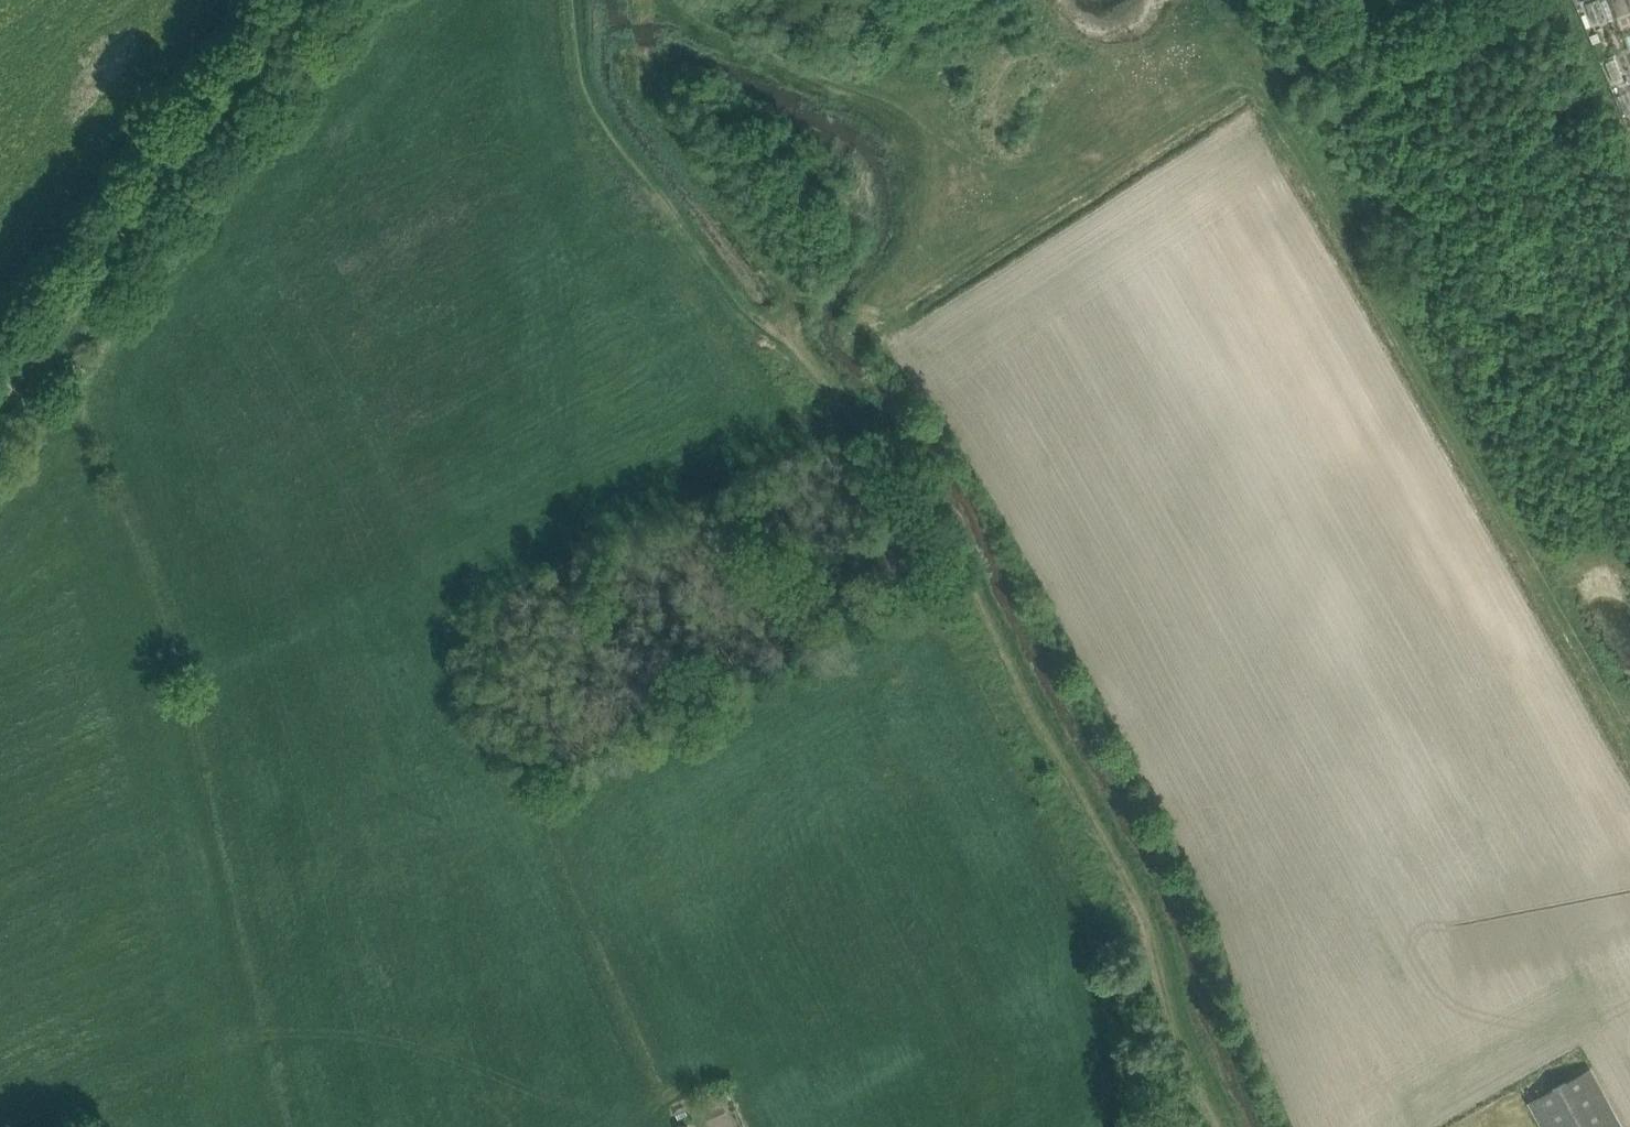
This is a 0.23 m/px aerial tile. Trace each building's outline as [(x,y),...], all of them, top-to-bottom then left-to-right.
[(1529,1101),(1544,1126),(1622,1126),(1589,1068),(1529,1101)]
